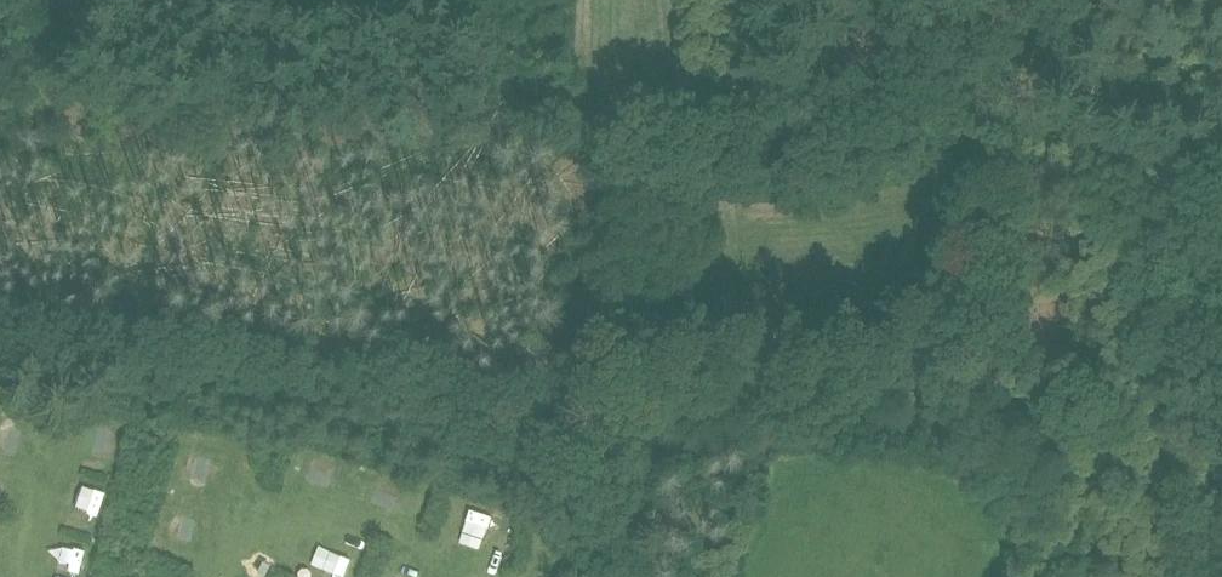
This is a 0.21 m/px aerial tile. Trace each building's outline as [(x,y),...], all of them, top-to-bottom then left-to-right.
[(92,446),(124,447),(124,431),(93,430),(92,446)] [(190,462),(190,476),(212,477),(212,463),(190,462)] [(385,482),(381,500),(400,504),(404,486),(385,482)] [(90,508),(95,487),(77,484),(73,504),(90,508)] [(15,506),(20,490),(0,485),(0,502),(15,506)] [(173,512),(170,534),(183,536),(186,514),(173,512)] [(207,539),(208,518),(186,517),(185,538),(207,539)] [(85,564),(86,547),(55,546),(54,563),(85,564)] [(345,576),(348,576),(357,557),(335,547),(325,568),(345,576)]
